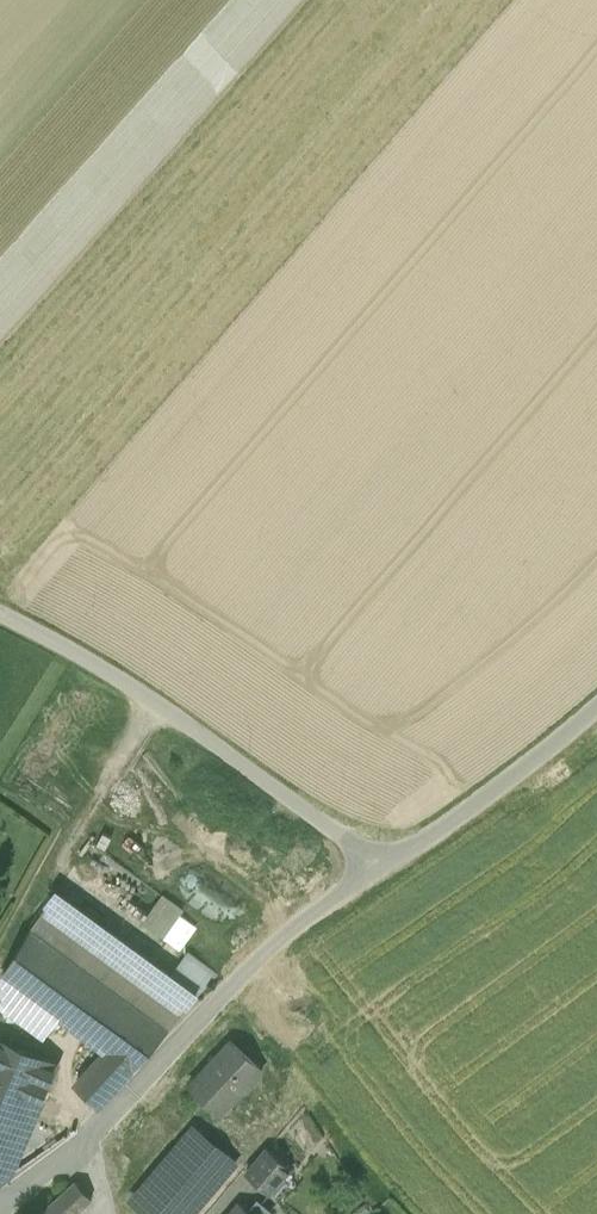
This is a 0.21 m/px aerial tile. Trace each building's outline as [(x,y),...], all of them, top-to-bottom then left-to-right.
[(133,1068),(215,976),(188,956),(172,976),(56,892),(4,973),(1,1001),(0,1002),(0,1006),(41,1036),(57,1014),(107,1050),(133,1068)] [(182,947),(200,920),(159,892),(140,920),(182,947)] [(33,1111),(53,1063),(23,1050),(0,1040),(0,1085),(7,1088),(5,1097),(33,1111)] [(232,1040),(194,1083),(228,1112),(265,1068),(232,1040)] [(133,1068),(107,1050),(76,1084),(99,1104),(133,1068)] [(5,1179),(33,1111),(5,1097),(7,1088),(0,1085),(0,1177),(5,1179)] [(159,1213),(188,1213),(231,1164),(196,1136),(142,1200),(159,1213)] [(247,1172),(270,1193),(291,1168),(267,1148),(247,1172)] [(76,1181),(43,1211),(46,1213),(74,1213),(92,1198),(76,1181)] [(240,1202),(230,1213),(255,1213),(240,1202)]
